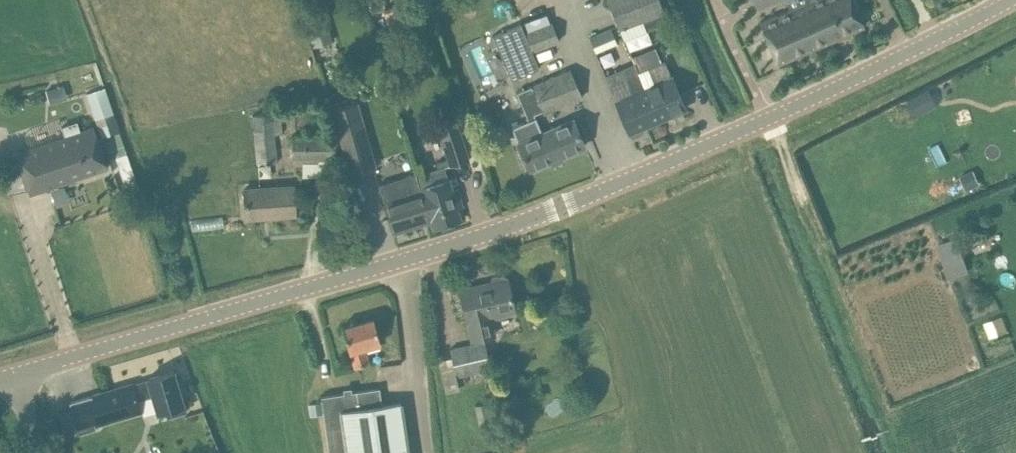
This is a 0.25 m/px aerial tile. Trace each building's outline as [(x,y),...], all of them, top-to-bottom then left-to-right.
[(387,9),(384,0),(368,0),(372,13),(387,9)] [(618,30),(642,21),(646,31),(673,20),(669,9),(664,11),(660,0),(607,0),(618,30)] [(760,21),(770,44),(778,63),(864,25),(856,7),(853,0),(808,0),(807,1),(760,21)] [(533,50),(540,47),(559,40),(552,22),(527,32),(533,50)] [(521,23),(493,35),(512,79),(539,67),(521,23)] [(595,52),(617,43),(610,28),(589,37),(595,52)] [(635,63),(605,76),(629,132),(685,108),(665,60),(662,61),(655,46),(632,56),(635,63)] [(536,83),(530,86),(540,111),(541,114),(564,104),(580,97),(569,69),(552,76),(536,83)] [(49,103),(67,98),(64,85),(45,89),(49,103)] [(105,86),(87,92),(101,136),(119,131),(105,86)] [(529,119),(512,127),(518,141),(518,142),(528,168),(584,145),(573,119),(539,133),(532,114),(540,111),(530,86),(517,91),(529,119)] [(923,94),(910,101),(918,115),(931,108),(923,94)] [(356,101),(332,108),(350,173),(374,166),(356,101)] [(276,137),(284,137),(282,112),(252,114),(256,162),(278,160),(276,137)] [(438,167),(417,175),(421,189),(431,222),(433,228),(461,219),(457,208),(463,206),(457,187),(451,188),(445,167),(470,159),(457,120),(436,127),(446,159),(436,162),(438,167)] [(331,159),(332,121),(315,121),(314,135),(292,135),(292,159),(302,159),(302,176),(335,177),(335,159),(331,159)] [(101,148),(94,126),(79,131),(76,122),(63,126),(66,136),(0,158),(0,166),(9,193),(28,187),(30,193),(107,167),(101,148)] [(970,171),(960,175),(967,190),(977,185),(970,171)] [(415,172),(379,184),(381,192),(394,233),(430,221),(415,172)] [(295,214),(294,194),(293,184),(243,187),(246,217),(295,214)] [(950,275),(967,268),(955,237),(938,244),(950,275)] [(484,284),(460,290),(471,339),(495,334),(491,316),(514,310),(506,276),(502,273),(493,275),(490,280),(491,285),(485,286),(484,284)] [(380,341),(378,336),(373,317),(342,326),(354,367),(369,363),(364,346),(380,341)] [(449,350),(455,376),(491,368),(485,342),(449,350)] [(186,412),(183,402),(179,389),(174,370),(147,378),(147,379),(133,384),(132,382),(91,394),(92,397),(72,403),(80,429),(120,417),(122,421),(142,414),(138,398),(151,393),(156,410),(164,408),(166,417),(186,412)] [(400,402),(381,405),(379,388),(321,396),(329,452),(408,452),(400,402)] [(319,414),(322,414),(321,402),(317,403),(309,404),(310,415),(319,414)] [(494,426),(489,402),(475,404),(480,429),(494,426)]
